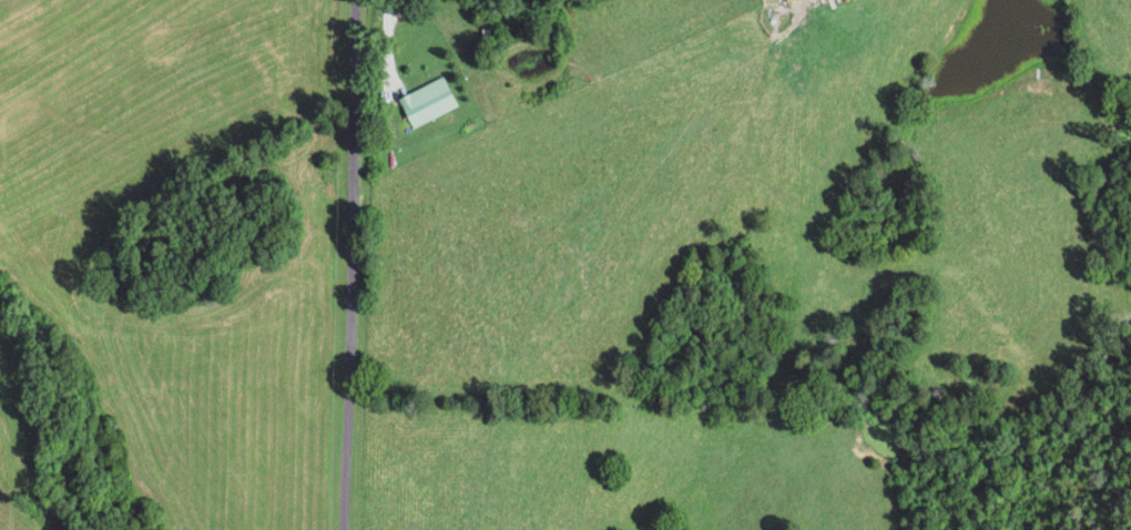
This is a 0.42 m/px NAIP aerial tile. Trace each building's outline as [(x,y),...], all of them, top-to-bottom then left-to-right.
[(454,110),(440,79),(395,100),(409,131),(454,110)]
